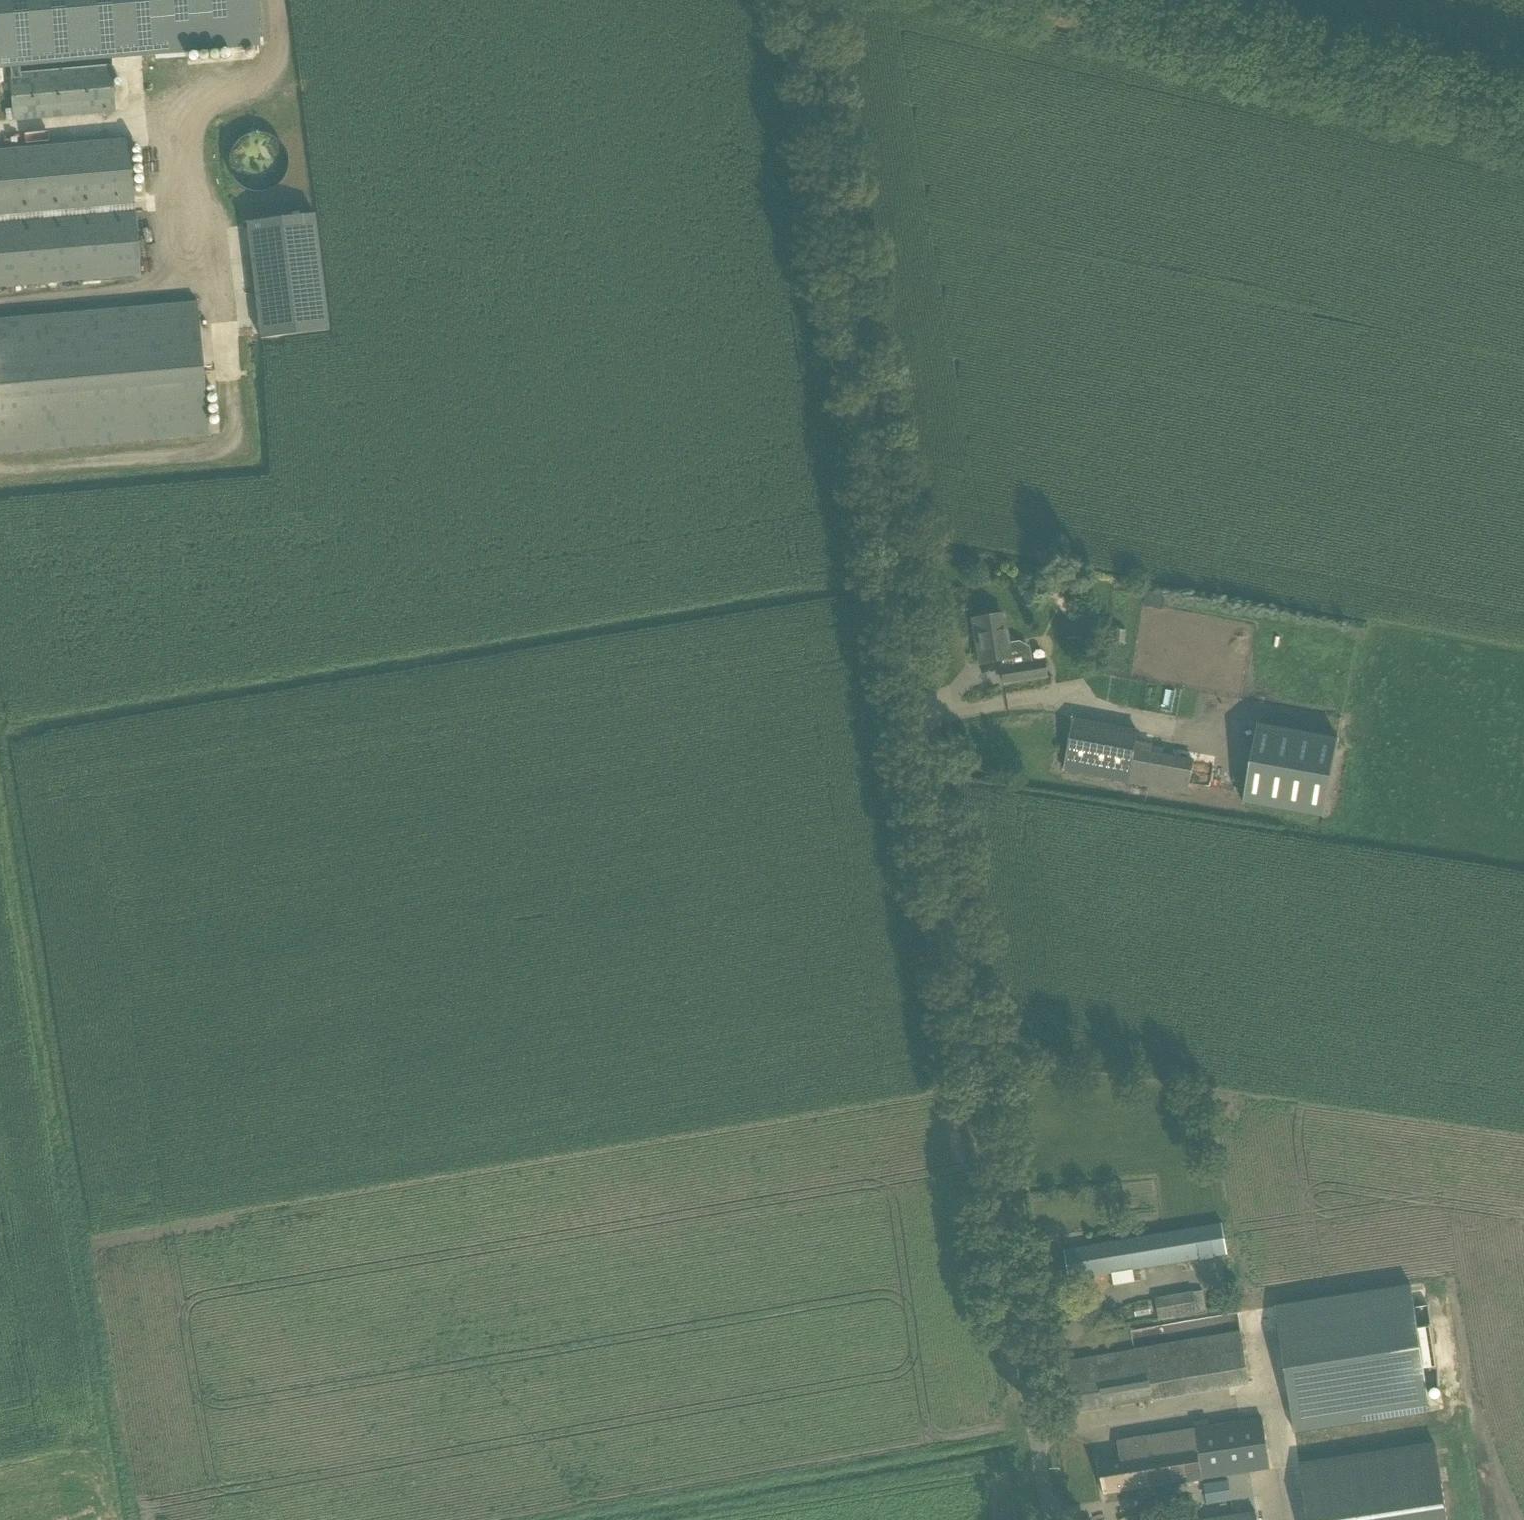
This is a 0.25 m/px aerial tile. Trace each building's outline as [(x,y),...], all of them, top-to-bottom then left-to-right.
[(20,74),(20,67),(259,46),(255,0),(0,0),(0,82),(3,82),(2,69),(10,68),(11,75),(20,74)] [(10,84),(13,121),(115,113),(111,67),(20,74),(11,75),(9,75),(10,84)] [(285,181),(276,134),(237,141),(246,188),(285,181)] [(141,275),(129,138),(0,149),(0,287),(141,275)] [(315,214),(246,222),(260,340),(329,332),(315,214)] [(208,435),(197,303),(0,320),(0,452),(208,435)] [(1001,669),(1004,684),(1023,681),(1046,677),(1043,660),(1030,662),(1028,648),(1018,641),(1007,643),(1002,615),(973,620),(980,664),(1001,661),(1002,668),(1001,669)] [(1068,750),(1064,770),(1084,774),(1187,794),(1193,762),(1152,754),(1154,745),(1137,741),(1138,733),(1093,725),(1073,721),(1068,750)] [(1261,727),(1246,805),(1327,821),(1342,742),(1261,727)] [(1086,1247),(1066,1251),(1071,1281),(1091,1277),(1114,1273),(1133,1270),(1135,1270),(1228,1254),(1223,1224),(1086,1247)] [(1411,1286),(1276,1307),(1295,1433),(1430,1412),(1424,1369),(1436,1367),(1430,1328),(1417,1330),(1411,1286)] [(1155,1299),(1158,1319),(1207,1312),(1204,1291),(1155,1299)] [(1060,1363),(1069,1414),(1249,1383),(1240,1332),(1060,1363)] [(1210,1428),(1194,1431),(1202,1481),(1225,1477),(1270,1470),(1262,1420),(1217,1427),(1210,1428)] [(1122,1459),(1099,1462),(1105,1496),(1124,1493),(1202,1481),(1194,1431),(1139,1440),(1119,1443),(1122,1459)] [(1435,1444),(1300,1465),(1309,1519),(1447,1519),(1435,1444)] [(1231,1500),(1228,1480),(1213,1482),(1216,1502),(1231,1500)]
